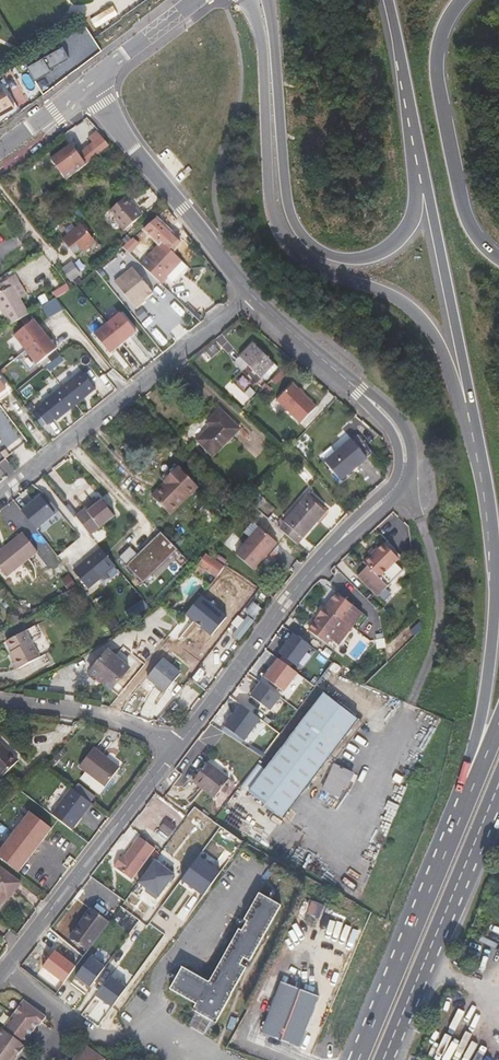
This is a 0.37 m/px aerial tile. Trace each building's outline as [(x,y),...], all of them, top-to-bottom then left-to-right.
[(102,28),(120,17),(113,6),(96,17),(102,28)] [(62,47),(27,68),(35,81),(52,72),(50,69),(69,58),(62,47)] [(14,107),(3,87),(0,89),(0,115),(14,107)] [(88,164),(112,146),(99,131),(89,139),(94,144),(81,154),(88,164)] [(68,179),(88,164),(81,154),(74,144),(53,159),(68,179)] [(24,199),(28,205),(42,194),(37,189),(24,199)] [(28,205),(30,207),(44,196),(42,194),(28,205)] [(115,220),(124,231),(142,216),(133,205),(132,206),(124,198),(110,211),(116,219),(115,220)] [(63,240),(74,254),(81,249),(83,252),(96,242),(82,224),(63,240)] [(181,261),(162,242),(140,265),(160,283),(174,269),(181,261)] [(188,267),(181,261),(174,269),(180,276),(188,267)] [(72,283),(81,277),(70,262),(61,269),(72,283)] [(132,268),(115,282),(129,301),(139,293),(144,299),(152,292),(132,268)] [(8,280),(12,286),(19,281),(16,275),(8,280)] [(10,324),(29,313),(21,298),(27,295),(19,281),(12,286),(8,280),(0,284),(0,308),(10,324)] [(139,293),(129,301),(135,307),(144,299),(139,293)] [(58,299),(43,305),(48,316),(63,310),(58,299)] [(120,312),(107,323),(123,342),(136,331),(120,312)] [(34,320),(14,336),(25,350),(45,334),(34,320)] [(107,323),(94,333),(109,353),(123,342),(107,323)] [(57,348),(45,334),(25,350),(37,364),(57,348)] [(275,364),(254,343),(240,356),(261,378),(263,376),(275,364)] [(57,350),(42,362),(45,366),(60,355),(57,350)] [(51,370),(64,360),(61,356),(48,366),(51,370)] [(266,379),(278,367),(275,364),(263,376),(266,379)] [(81,371),(62,387),(76,405),(96,389),(81,371)] [(300,424),(316,407),(292,384),(276,400),(300,424)] [(62,387),(41,403),(56,421),(76,405),(62,387)] [(198,440),(213,454),(239,429),(220,410),(207,423),(211,427),(198,440)] [(297,447),(302,451),(310,444),(306,439),(297,447)] [(325,461),(340,481),(367,458),(352,439),(325,461)] [(171,515),(198,487),(175,464),(161,478),(164,482),(151,495),(171,515)] [(246,499),(257,509),(266,500),(255,490),(246,499)] [(55,514),(41,495),(22,510),(36,529),(55,514)] [(275,525),(298,545),(326,512),(307,495),(284,522),(281,519),(275,525)] [(84,509),(88,513),(103,501),(100,497),(84,509)] [(75,516),(91,535),(115,516),(103,501),(88,513),(84,509),(75,516)] [(209,523),(215,517),(204,505),(197,512),(209,523)] [(235,554),(254,570),(277,543),(259,526),(235,554)] [(143,582),(178,550),(162,532),(127,564),(143,582)] [(5,547),(20,566),(38,552),(23,533),(5,547)] [(388,547),(383,541),(363,561),(366,563),(369,566),(388,547)] [(120,556),(127,563),(138,554),(131,546),(120,556)] [(7,577),(20,566),(5,547),(0,551),(0,568),(7,577)] [(74,571),(89,589),(115,565),(101,547),(74,571)] [(397,556),(388,547),(369,566),(366,563),(356,573),(376,594),(402,569),(393,560),(397,556)] [(223,564),(206,552),(199,562),(217,574),(223,564)] [(69,574),(61,579),(68,590),(76,585),(69,574)] [(327,607),(325,606),(318,616),(320,618),(310,631),(327,644),(334,635),(340,640),(361,613),(336,594),(327,607)] [(186,615),(211,635),(227,616),(202,596),(186,615)] [(85,602),(80,606),(83,611),(89,607),(85,602)] [(228,633),(232,637),(246,617),(249,614),(252,617),(259,607),(252,602),(239,621),(238,620),(228,633)] [(110,622),(114,628),(140,609),(136,603),(110,622)] [(259,607),(252,617),(255,620),(262,610),(259,607)] [(226,645),(228,646),(249,620),(246,617),(232,637),(226,645)] [(228,646),(233,649),(253,622),(249,620),(228,646)] [(12,658),(18,669),(40,657),(26,631),(6,642),(11,652),(14,657),(12,658)] [(311,646),(293,632),(279,652),(296,665),(311,646)] [(90,673),(111,691),(130,668),(109,650),(90,673)] [(298,673),(277,657),(272,664),(274,665),(265,677),(284,691),(298,673)] [(147,677),(165,692),(181,674),(162,659),(147,677)] [(281,696),(261,682),(251,695),(270,710),(281,696)] [(362,712),(329,687),(271,763),(249,792),(282,817),(320,768),(330,754),(362,712)] [(261,719),(241,704),(236,711),(237,713),(232,719),(230,719),(225,726),(244,740),(261,719)] [(369,717),(362,712),(330,754),(336,760),(369,717)] [(2,777),(19,761),(0,742),(0,775),(2,777)] [(120,768),(94,747),(80,766),(106,787),(120,768)] [(47,765),(52,768),(67,752),(63,748),(47,765)] [(271,763),(263,756),(241,785),(249,792),(271,763)] [(230,779),(208,762),(194,781),(203,787),(204,786),(217,796),(230,779)] [(334,764),(323,789),(338,796),(343,786),(346,787),(352,773),(334,764)] [(93,803),(73,788),(53,814),(73,830),(93,803)] [(32,813),(0,854),(0,858),(20,874),(31,859),(27,856),(38,841),(43,844),(54,830),(32,813)] [(155,848),(139,836),(125,855),(123,858),(121,857),(115,866),(132,879),(155,848)] [(31,859),(43,844),(38,841),(27,856),(31,859)] [(182,880),(204,896),(222,871),(199,855),(182,880)] [(138,882),(159,898),(177,875),(157,859),(138,882)] [(11,892),(16,895),(24,885),(1,867),(0,868),(0,906),(6,898),(11,892)] [(16,895),(11,892),(6,898),(11,901),(16,895)] [(209,982),(191,972),(177,993),(196,1004),(192,1010),(196,1012),(189,1024),(206,1033),(212,1021),(216,1023),(247,968),(241,964),(244,958),(250,961),(282,905),(260,893),(244,920),(247,921),(242,931),(239,929),(209,982)] [(70,937),(88,951),(109,921),(91,908),(70,937)] [(68,955),(61,965),(66,969),(73,960),(68,955)] [(76,977),(99,992),(113,972),(89,957),(76,977)] [(170,989),(177,993),(191,972),(183,967),(170,989)] [(310,1024),(321,997),(284,981),(263,1032),(300,1047),(310,1024)] [(22,998),(0,1030),(0,1059),(13,1059),(30,1035),(28,1034),(37,1022),(39,1023),(45,1015),(22,998)] [(104,1048),(93,1040),(89,1046),(99,1054),(104,1048)] [(89,1046),(83,1042),(71,1059),(102,1059),(103,1058),(104,1057),(103,1056),(99,1054),(89,1046)] [(116,1058),(106,1051),(103,1056),(104,1057),(103,1058),(106,1059),(115,1059),(116,1058)]
